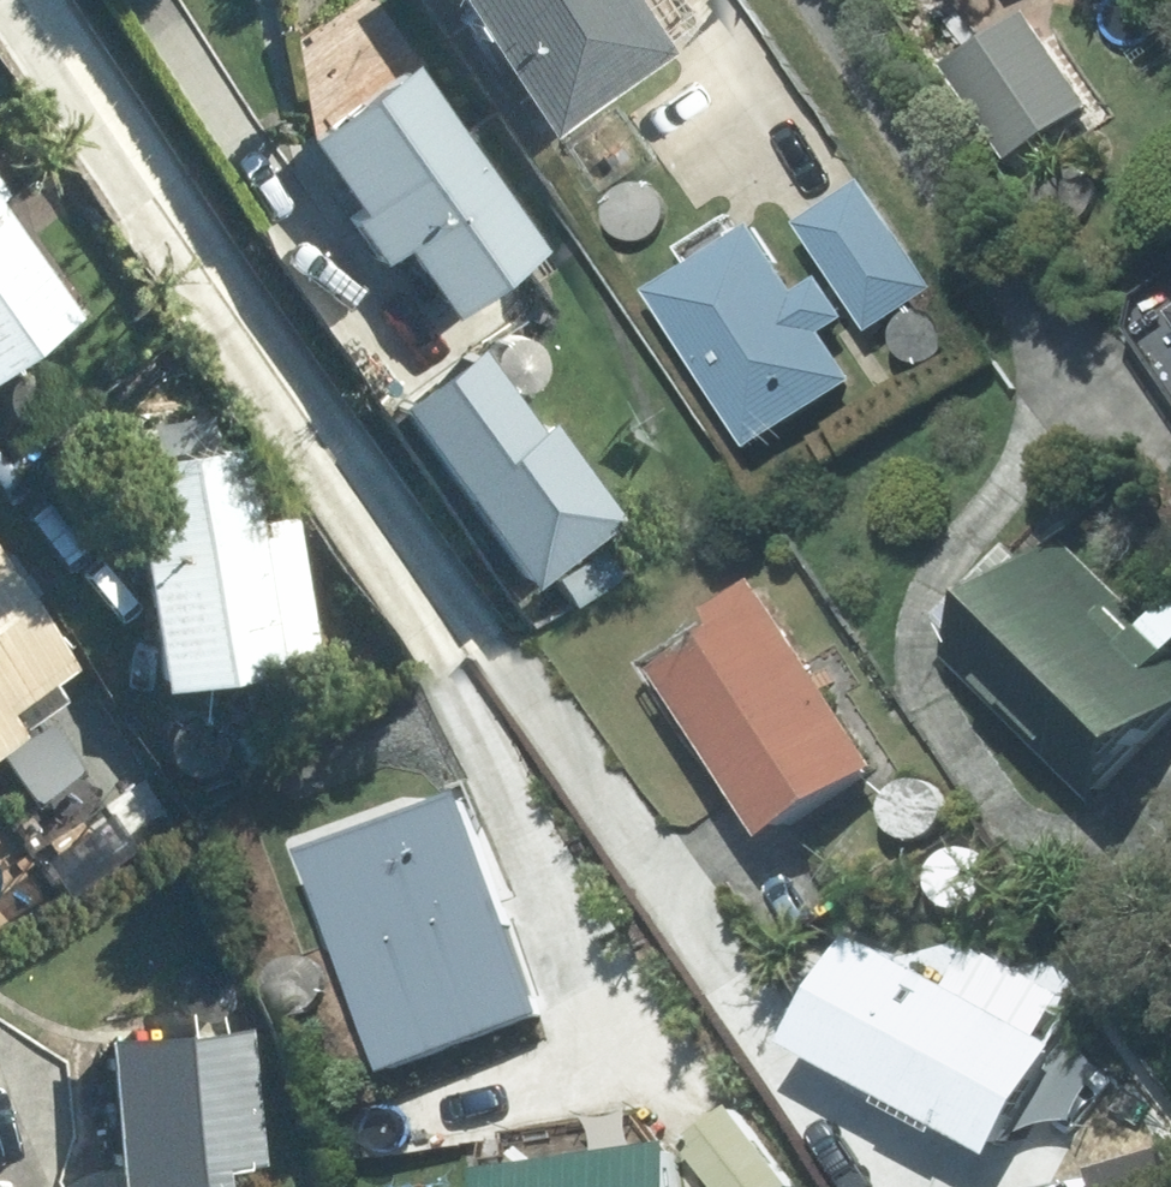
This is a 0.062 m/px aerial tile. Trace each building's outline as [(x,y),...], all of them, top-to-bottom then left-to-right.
[(554,124),(677,41),(650,0),(471,0),(554,124)] [(960,65),(1027,157),(1104,100),(1037,8),(960,65)] [(364,202),(350,213),(381,257),(409,237),(456,304),(548,239),(419,56),(313,130),(364,202)] [(82,306),(5,192),(3,171),(0,167),(0,361),(82,306)] [(811,223),(885,331),(946,289),(872,181),(811,223)] [(841,332),(863,316),(836,278),(816,292),(767,220),(670,288),(777,442),(873,377),(841,332)] [(401,402),(488,521),(559,469),(472,350),(401,402)] [(282,650),(247,438),(130,459),(164,670),(282,650)] [(23,720),(9,699),(74,657),(0,540),(0,735),(23,720)] [(979,629),(953,657),(1108,800),(1170,732),(1170,618),(1156,634),(1063,549),(1052,561),(1032,543),(965,616),(979,629)] [(743,628),(687,667),(799,832),(898,766),(771,577),(727,607),(743,628)] [(869,937),(814,1044),(1023,1149),(1076,1040),(869,937)] [(122,1186),(225,1186),(223,1154),(263,1151),(254,1018),(111,1028),(122,1186)] [(434,1069),(348,1082),(358,1146),(444,1133),(434,1069)] [(678,1123),(717,1186),(731,1186),(775,1159),(731,1089),(678,1123)] [(507,1166),(509,1186),(693,1186),(687,1143),(507,1166)]
